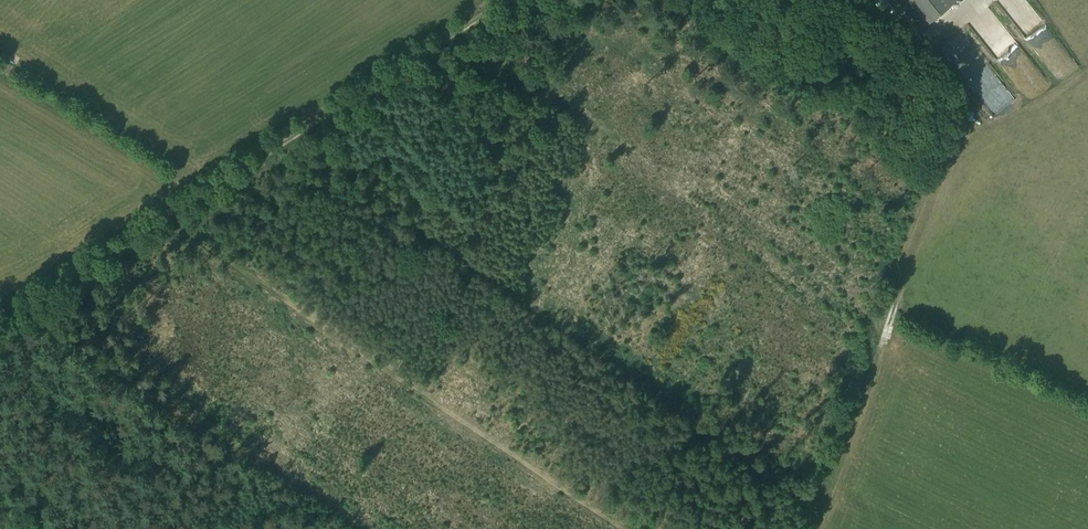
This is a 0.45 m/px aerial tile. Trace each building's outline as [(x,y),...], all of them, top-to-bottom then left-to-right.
[(932,19),(955,0),(917,0),(932,19)]
